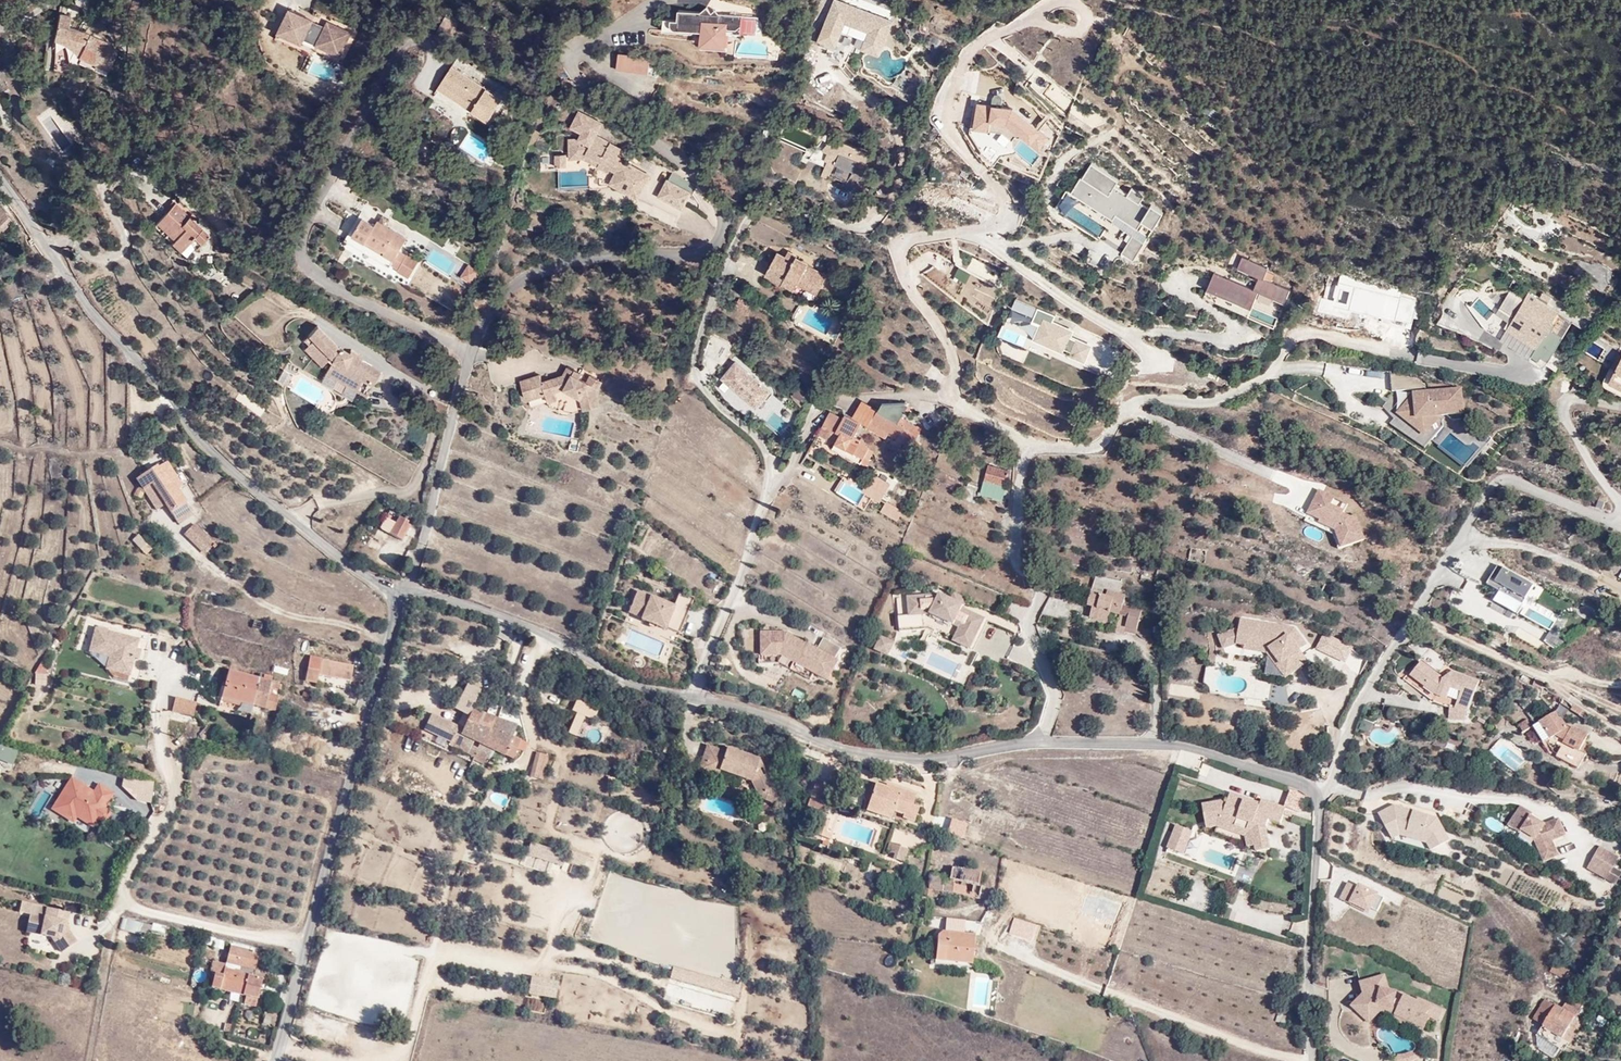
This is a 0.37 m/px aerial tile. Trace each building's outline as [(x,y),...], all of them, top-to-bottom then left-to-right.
[(840,0),(834,0),(817,43),(845,54),(853,34),(884,46),(894,21),(840,0)] [(704,40),(724,43),(725,29),(741,29),(741,12),(716,12),(716,8),(679,6),(678,17),(664,16),(664,27),(704,30),(704,40)] [(289,9),(279,30),(278,33),(302,45),(305,40),(341,57),(353,33),(328,21),(325,26),(289,9)] [(80,54),(108,68),(119,45),(89,31),(71,27),(71,13),(59,11),(56,34),(80,54)] [(618,66),(649,70),(651,56),(620,53),(618,66)] [(503,98),(453,65),(438,87),(488,121),(503,98)] [(1053,82),(1043,95),(1066,113),(1076,100),(1053,82)] [(977,102),(973,126),(1003,130),(1012,138),(1018,131),(1039,149),(1049,136),(1014,108),(977,102)] [(579,111),(570,127),(581,133),(578,138),(570,138),(569,159),(584,159),(609,172),(610,170),(615,172),(609,184),(640,199),(653,174),(618,156),(623,147),(597,134),(603,123),(579,111)] [(872,154),(833,138),(831,145),(828,144),(821,151),(828,154),(825,161),(826,161),(821,176),(827,178),(829,175),(847,182),(854,171),(859,173),(872,154)] [(567,155),(555,155),(555,166),(567,166),(567,155)] [(1120,181),(1090,163),(1072,191),(1113,218),(1116,213),(1136,228),(1122,249),(1135,259),(1164,212),(1152,205),(1149,209),(1141,204),(1146,196),(1131,185),(1125,194),(1115,188),(1120,181)] [(658,195),(683,209),(696,185),(671,171),(658,195)] [(7,232),(18,224),(0,202),(0,224),(7,232)] [(175,202),(155,223),(173,240),(171,244),(179,251),(193,237),(201,244),(209,236),(175,202)] [(390,224),(389,223),(391,220),(383,215),(380,220),(377,219),(374,224),(367,220),(363,217),(354,231),(353,233),(350,231),(346,238),(391,266),(392,265),(398,269),(397,271),(409,277),(419,260),(411,255),(424,234),(395,216),(390,224)] [(367,220),(374,224),(377,219),(369,215),(367,220)] [(786,255),(778,251),(766,273),(795,288),(798,282),(817,293),(827,275),(808,264),(810,261),(789,250),(786,255)] [(1255,289),(1214,272),(1207,288),(1251,306),(1258,290),(1284,302),(1290,288),(1264,277),(1268,268),(1242,258),(1238,266),(1261,276),(1255,289)] [(460,277),(474,283),(480,269),(466,263),(460,277)] [(1,286),(3,291),(9,287),(7,282),(1,286)] [(1525,300),(1510,291),(1499,307),(1512,315),(1505,328),(1536,347),(1531,353),(1539,358),(1536,361),(1545,366),(1564,337),(1550,328),(1560,313),(1529,294),(1525,300)] [(1258,292),(1249,314),(1274,323),(1282,301),(1258,292)] [(739,308),(750,313),(756,302),(743,296),(739,308)] [(1056,315),(1038,307),(1032,320),(1040,324),(1033,338),(1064,352),(1065,348),(1070,350),(1069,353),(1086,361),(1093,344),(1071,335),(1073,330),(1053,322),(1056,315)] [(318,327),(305,339),(304,340),(308,344),(303,350),(322,367),(327,362),(330,364),(326,371),(366,395),(380,372),(361,360),(362,357),(351,351),(349,353),(340,348),(339,350),(336,347),(337,346),(318,327)] [(1598,356),(1602,349),(1592,344),(1588,350),(1598,356)] [(1609,382),(1620,389),(1620,358),(1609,382)] [(769,391),(735,362),(722,377),(755,407),(769,391)] [(582,405),(600,402),(600,387),(604,377),(589,372),(588,378),(577,376),(579,369),(565,366),(564,370),(541,378),(539,371),(523,375),(526,395),(567,384),(582,388),(582,405)] [(1391,372),(1393,391),(1410,390),(1409,387),(1424,386),(1424,385),(1416,378),(1391,372)] [(790,397),(801,404),(808,393),(797,386),(790,397)] [(1462,387),(1413,392),(1397,413),(1426,436),(1442,416),(1465,414),(1462,387)] [(530,404),(546,402),(545,396),(529,398),(530,404)] [(882,403),(879,409),(873,405),(864,421),(890,438),(910,448),(918,433),(920,434),(923,428),(902,416),(909,405),(905,402),(882,403)] [(830,412),(820,431),(818,434),(847,449),(848,448),(865,457),(862,463),(867,465),(875,450),(869,447),(870,446),(853,437),(854,436),(861,423),(846,415),(843,419),(830,412)] [(1469,417),(1461,427),(1471,435),(1479,424),(1469,417)] [(989,462),(984,475),(1006,482),(1010,469),(989,462)] [(154,489),(166,506),(179,526),(193,515),(178,494),(184,489),(167,466),(156,471),(155,470),(137,482),(145,495),(154,489)] [(891,483),(873,473),(871,477),(884,485),(877,498),(880,500),(891,483)] [(1006,482),(984,475),(980,488),(999,495),(1000,492),(1003,493),(1006,482)] [(871,477),(869,476),(861,491),(876,500),(877,498),(884,485),(871,477)] [(861,491),(841,481),(835,491),(855,503),(861,491)] [(154,489),(145,495),(157,513),(166,506),(154,489)] [(1318,489),(1309,511),(1307,515),(1320,520),(1319,524),(1336,530),(1342,547),(1366,539),(1357,513),(1351,516),(1344,513),(1348,502),(1318,489)] [(904,510),(889,502),(887,500),(886,503),(881,511),(897,521),(904,510)] [(388,511),(380,529),(379,530),(403,541),(410,526),(404,523),(405,520),(410,523),(412,518),(405,515),(403,519),(388,511)] [(195,528),(187,536),(206,555),(212,550),(213,551),(216,548),(195,528)] [(153,554),(140,539),(133,545),(146,560),(153,554)] [(1535,585),(1499,565),(1487,584),(1498,591),(1493,600),(1519,615),(1535,585)] [(1095,575),(1089,603),(1088,606),(1093,607),(1091,618),(1108,622),(1110,613),(1120,615),(1116,632),(1126,634),(1126,632),(1137,634),(1143,608),(1132,605),(1132,607),(1124,605),(1126,595),(1120,593),(1123,582),(1095,575)] [(675,587),(668,605),(663,616),(684,622),(694,595),(675,587)] [(663,616),(668,605),(634,591),(625,607),(640,616),(638,620),(679,633),(684,622),(663,616)] [(952,598),(964,603),(966,597),(954,593),(952,598)] [(1046,593),(1042,609),(1074,620),(1065,598),(1046,593)] [(898,598),(901,628),(929,625),(956,637),(954,640),(971,648),(984,618),(962,608),(964,604),(941,595),(898,598)] [(1294,626),(1246,619),(1241,618),(1239,626),(1218,635),(1223,649),(1237,645),(1245,646),(1244,650),(1268,653),(1286,679),(1310,662),(1300,649),(1307,644),(1294,626)] [(99,627),(92,650),(111,656),(120,659),(116,671),(131,676),(136,658),(136,657),(133,654),(135,649),(138,650),(139,649),(141,640),(110,631),(100,628),(99,627)] [(762,632),(762,653),(762,656),(783,656),(829,681),(840,660),(836,658),(841,649),(824,640),(819,649),(789,632),(762,632)] [(143,650),(139,649),(138,650),(135,649),(133,654),(136,657),(136,658),(141,659),(143,650)] [(348,680),(351,666),(321,658),(310,655),(304,678),(316,681),(318,673),(348,680)] [(108,668),(116,671),(120,659),(111,656),(108,668)] [(1418,666),(1409,660),(1406,666),(1414,672),(1418,666)] [(1414,672),(1410,676),(1435,695),(1447,700),(1448,697),(1458,701),(1456,708),(1467,712),(1479,681),(1452,671),(1441,683),(1440,676),(1422,662),(1418,666),(1414,672)] [(222,699),(241,705),(253,707),(257,687),(248,685),(250,678),(229,673),(222,699)] [(248,685),(257,687),(253,707),(265,710),(276,712),(278,705),(281,706),(283,698),(279,697),(278,698),(269,696),(271,684),(273,678),(262,675),(260,680),(250,678),(248,685)] [(178,684),(174,696),(196,702),(199,689),(178,684)] [(278,698),(279,697),(281,686),(271,684),(269,696),(278,698)] [(456,711),(469,718),(471,712),(469,710),(476,697),(466,692),(456,711)] [(197,704),(178,699),(173,715),(192,720),(197,704)] [(576,699),(571,711),(575,713),(567,734),(576,737),(584,717),(593,721),(598,708),(576,699)] [(251,715),(253,707),(241,705),(239,712),(251,715)] [(486,715),(472,711),(471,712),(469,718),(462,734),(457,732),(458,729),(441,723),(435,738),(452,744),(450,747),(476,756),(478,749),(472,747),(474,742),(480,744),(486,746),(491,731),(489,730),(494,718),(486,715)] [(1564,761),(1580,769),(1588,753),(1583,748),(1592,732),(1579,724),(1576,726),(1567,714),(1562,717),(1560,713),(1535,726),(1546,747),(1552,744),(1564,761)] [(519,726),(496,719),(494,718),(489,730),(491,731),(486,746),(480,744),(478,749),(476,756),(474,760),(487,765),(493,750),(516,761),(521,748),(527,750),(529,744),(523,742),(515,738),(519,726)] [(425,734),(435,738),(441,723),(431,719),(425,734)] [(1527,720),(1520,724),(1519,724),(1524,732),(1532,727),(1527,720)] [(12,766),(17,751),(0,745),(0,762),(12,766)] [(763,805),(778,798),(768,778),(765,780),(756,765),(760,760),(728,748),(727,752),(708,745),(702,762),(720,768),(719,771),(752,782),(763,805)] [(544,777),(551,756),(537,752),(536,757),(540,759),(533,778),(544,777)] [(765,780),(768,778),(760,760),(756,765),(765,780)] [(720,768),(702,762),(698,773),(716,779),(719,771),(720,768)] [(817,781),(808,807),(826,813),(834,787),(817,781)] [(100,811),(110,796),(98,788),(93,796),(70,782),(58,802),(70,809),(68,812),(74,817),(91,826),(96,818),(100,811)] [(889,787),(878,783),(871,804),(896,812),(905,816),(904,819),(917,824),(923,808),(915,805),(919,794),(890,784),(889,787)] [(1220,804),(1200,808),(1204,825),(1216,823),(1249,835),(1252,850),(1253,849),(1254,855),(1267,853),(1264,831),(1267,823),(1270,824),(1276,809),(1260,804),(1259,807),(1236,799),(1234,804),(1227,801),(1225,806),(1220,804)] [(71,822),(74,817),(68,812),(70,809),(58,802),(52,811),(71,822)] [(896,812),(871,804),(869,812),(892,820),(896,812)] [(1394,804),(1379,812),(1393,839),(1401,835),(1427,843),(1432,852),(1452,842),(1438,817),(1394,804)] [(1520,805),(1509,823),(1508,826),(1520,833),(1522,831),(1534,838),(1545,862),(1560,856),(1553,841),(1567,835),(1559,817),(1545,823),(1529,814),(1531,811),(1520,805)] [(1284,812),(1276,809),(1270,824),(1279,827),(1284,812)] [(107,815),(100,811),(96,818),(102,822),(107,815)] [(825,839),(828,831),(832,819),(822,817),(816,836),(825,839)] [(1204,825),(1205,831),(1215,829),(1244,839),(1246,851),(1252,850),(1249,835),(1216,823),(1204,825)] [(1167,849),(1182,855),(1190,832),(1175,826),(1167,849)] [(911,849),(892,842),(888,853),(896,856),(895,859),(906,862),(911,849)] [(1595,857),(1594,857),(1588,869),(1614,883),(1620,871),(1595,857)] [(934,876),(934,884),(891,870),(887,881),(925,893),(924,898),(932,899),(933,893),(954,895),(963,896),(982,901),(984,888),(980,887),(979,886),(951,880),(948,879),(934,876)] [(980,887),(983,875),(969,872),(955,870),(953,876),(951,880),(979,886),(980,887)] [(1357,885),(1348,881),(1339,898),(1370,914),(1380,892),(1359,882),(1357,885)] [(61,933),(64,913),(46,908),(43,919),(29,916),(25,934),(51,939),(61,953),(76,943),(71,934),(61,933)] [(61,933),(71,934),(66,925),(69,914),(64,913),(61,933)] [(149,936),(151,930),(163,933),(164,928),(121,917),(119,929),(149,936)] [(1010,933),(1036,941),(1041,926),(1014,918),(1010,933)] [(952,937),(952,959),(970,963),(977,962),(977,951),(977,941),(964,941),(964,937),(952,937)] [(254,977),(256,971),(259,957),(229,949),(225,965),(222,977),(215,975),(211,990),(246,999),(244,1007),(255,1010),(257,1002),(263,979),(254,977)] [(277,964),(279,957),(266,954),(264,961),(277,964)] [(276,970),(293,974),(296,962),(279,957),(277,964),(276,970)] [(977,969),(977,962),(970,963),(952,959),(952,968),(977,969)] [(213,961),(210,974),(215,975),(222,977),(225,965),(213,961)] [(1569,968),(1558,962),(1554,961),(1549,971),(1563,979),(1569,968)] [(672,966),(664,999),(731,1017),(740,984),(672,966)] [(254,977),(263,979),(265,973),(256,971),(254,977)] [(1386,974),(1365,979),(1359,980),(1362,993),(1350,1006),(1369,1024),(1381,1012),(1395,1015),(1393,1020),(1423,1033),(1430,1016),(1427,1015),(1432,1003),(1417,997),(1417,999),(1390,989),(1386,974)] [(557,1000),(560,982),(530,977),(527,995),(557,1000)] [(1582,1004),(1570,997),(1563,1008),(1556,1004),(1555,1005),(1544,999),(1533,1018),(1544,1025),(1543,1027),(1569,1042),(1582,1020),(1575,1015),(1582,1004)] [(1508,1041),(1521,1048),(1528,1036),(1517,1029),(1508,1041)]
